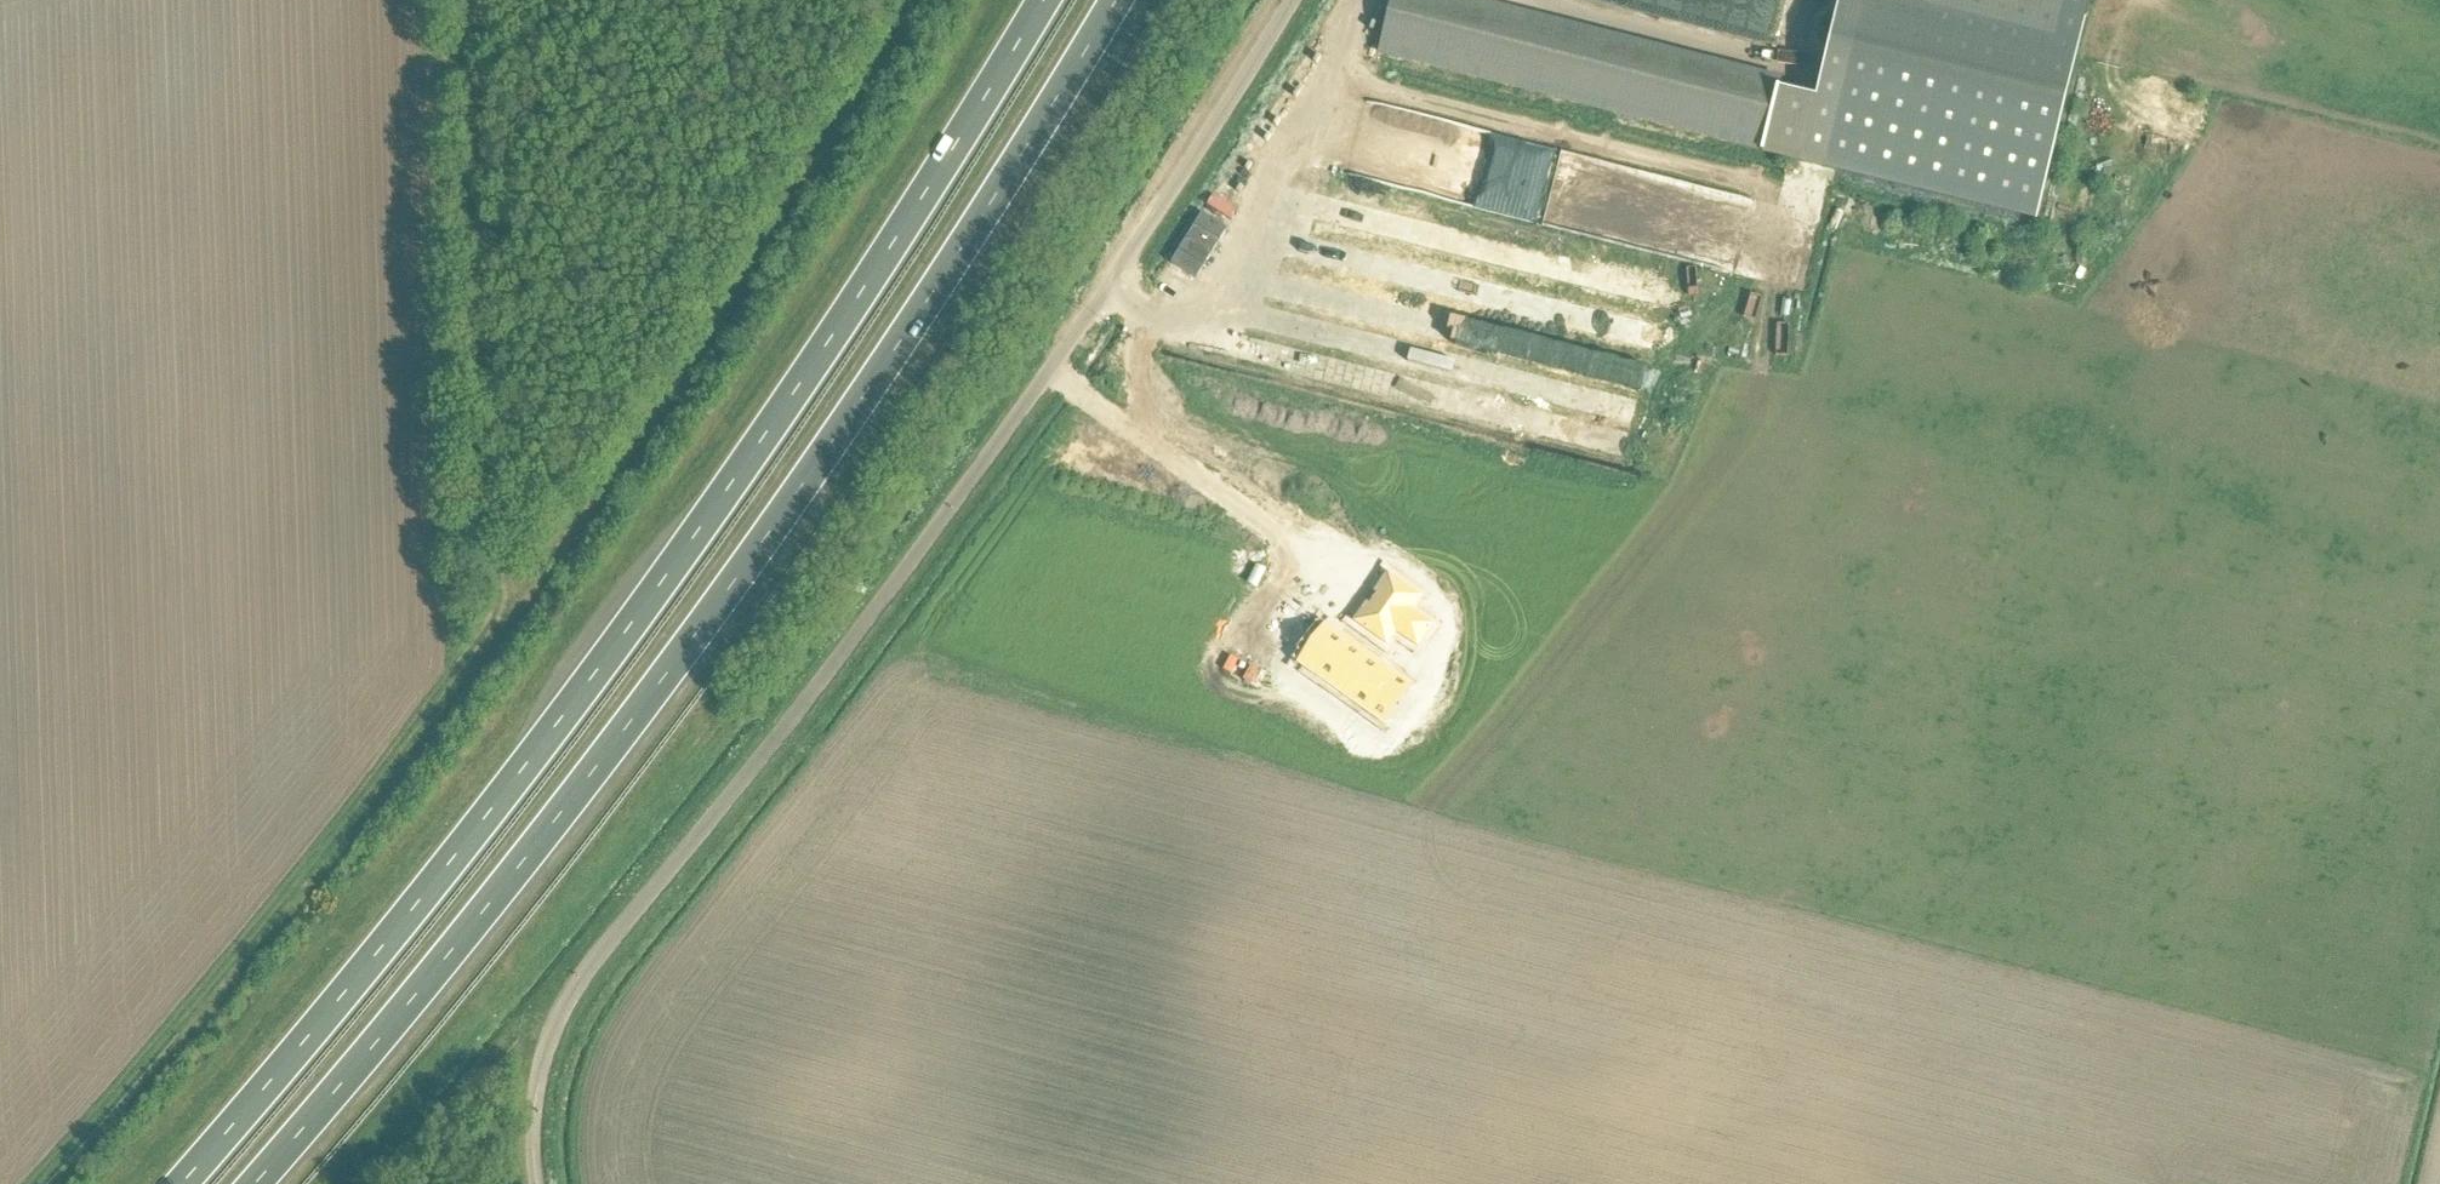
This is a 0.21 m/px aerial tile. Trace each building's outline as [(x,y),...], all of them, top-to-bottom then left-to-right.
[(1404,0),(1395,0),(1380,55),(2037,222),(2093,0),(1839,0),(1813,104),(1404,0)] [(1792,360),(1806,312),(1770,302),(1756,350),(1792,360)] [(1331,369),(1333,360),(1292,352),(1290,361),(1331,369)] [(1649,419),(1654,395),(1508,366),(1503,390),(1649,419)] [(1419,600),(1388,578),(1353,625),(1385,647),(1419,600)] [(1324,628),(1297,666),(1369,716),(1395,678),(1324,628)]
